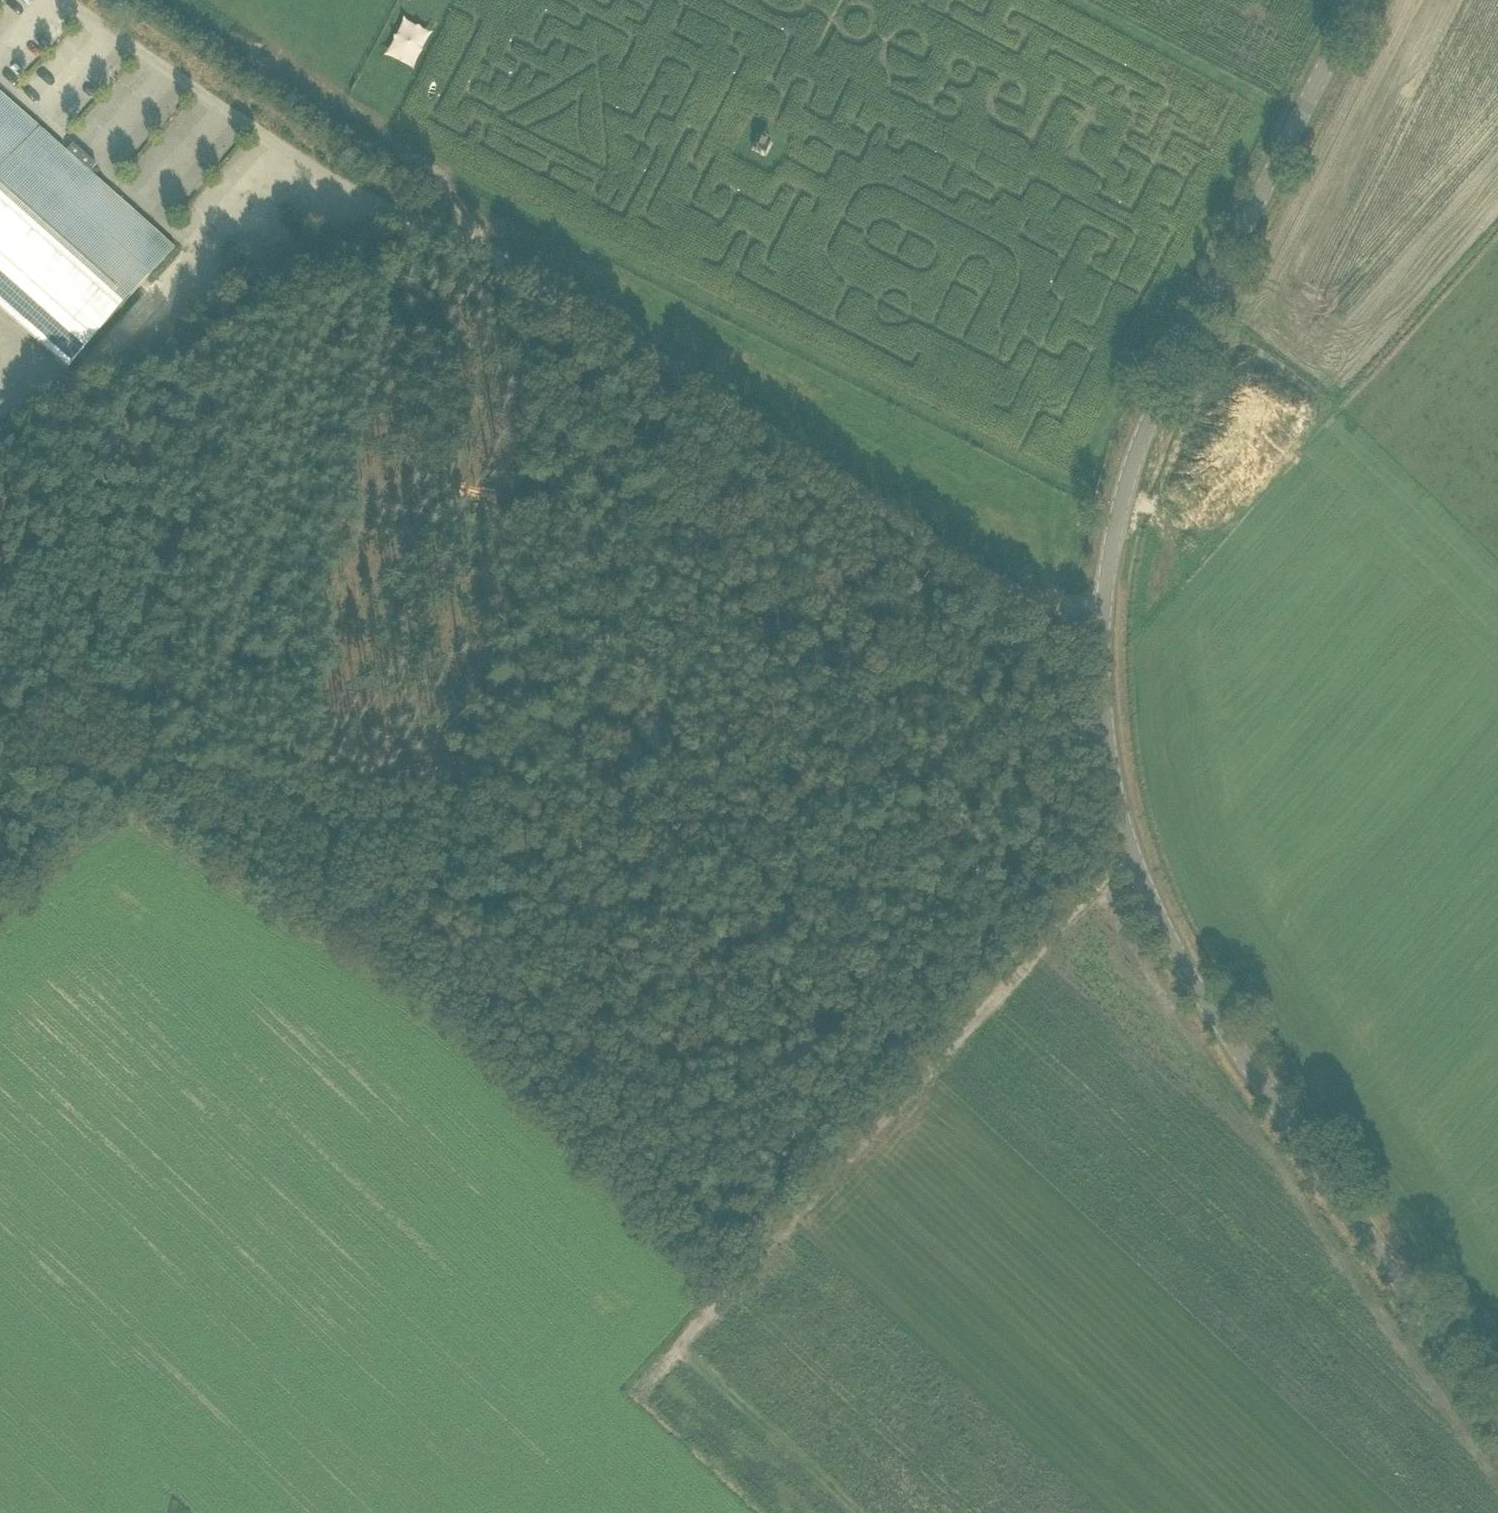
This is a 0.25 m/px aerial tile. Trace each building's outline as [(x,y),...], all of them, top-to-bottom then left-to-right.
[(67,369),(175,248),(90,172),(96,165),(72,144),(66,151),(0,92),(0,309),(67,369)]
